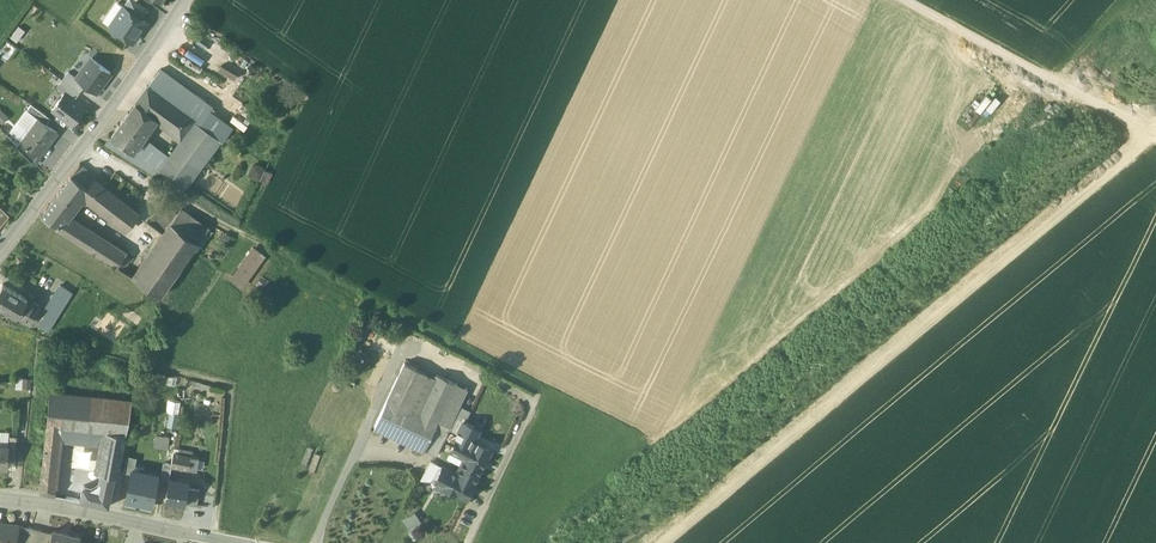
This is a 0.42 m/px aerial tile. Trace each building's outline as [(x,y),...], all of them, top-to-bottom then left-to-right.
[(134,0),(129,0),(124,7),(142,19),(148,10),(134,0)] [(142,19),(124,7),(111,26),(113,28),(112,31),(112,34),(116,36),(119,35),(120,33),(133,42),(146,22),(142,19)] [(17,41),(27,30),(21,25),(11,36),(17,41)] [(86,85),(98,93),(112,73),(91,57),(76,77),(86,85)] [(213,107),(161,69),(148,86),(136,103),(157,118),(182,136),(194,120),(201,124),(208,114),(213,107)] [(63,80),(80,93),(86,85),(76,77),(69,72),(63,80)] [(65,93),(74,100),(80,93),(63,80),(57,88),(65,93)] [(65,93),(52,110),(73,125),(85,109),(74,100),(65,93)] [(157,118),(136,103),(112,135),(132,151),(142,138),(157,118)] [(51,119),(32,104),(27,110),(38,118),(47,124),(51,119)] [(0,110),(0,123),(0,124),(9,115),(1,108),(0,110)] [(226,128),(208,114),(201,124),(220,138),(226,128)] [(38,118),(22,140),(42,155),(58,133),(47,124),(38,118)] [(170,158),(160,171),(171,179),(185,189),(222,140),(220,138),(201,124),(194,120),(182,136),(184,138),(170,158)] [(132,151),(112,135),(105,144),(127,158),(132,151)] [(170,158),(142,138),(132,151),(127,158),(157,176),(160,171),(170,158)] [(133,164),(128,160),(125,166),(130,169),(133,164)] [(89,171),(80,164),(72,174),(81,181),(89,171)] [(141,168),(135,165),(132,170),(137,174),(141,168)] [(273,173),(265,170),(260,180),(268,183),(273,173)] [(89,171),(81,181),(88,187),(94,179),(97,177),(89,171)] [(72,174),(48,205),(66,216),(82,196),(88,187),(81,181),(72,174)] [(137,191),(113,174),(106,184),(130,201),(137,191)] [(94,179),(88,187),(82,196),(126,229),(139,213),(94,179)] [(48,205),(41,214),(59,224),(57,228),(117,266),(126,254),(66,216),(48,205)] [(209,228),(181,208),(171,222),(199,242),(209,228)] [(199,242),(171,222),(133,276),(162,295),(199,242)] [(254,248),(233,277),(243,284),(264,255),(254,248)] [(131,257),(126,254),(117,266),(122,270),(131,257)] [(3,283),(0,289),(0,306),(1,306),(17,316),(17,315),(28,298),(3,283)] [(73,292),(59,284),(44,308),(48,311),(40,324),(50,330),(73,292)] [(35,297),(30,294),(28,298),(17,315),(30,323),(40,305),(32,301),(35,297)] [(405,362),(375,426),(396,436),(427,373),(405,362)] [(427,373),(396,436),(406,441),(436,377),(427,373)] [(436,377),(406,441),(425,450),(436,425),(438,421),(456,383),(438,374),(436,377)] [(18,376),(17,387),(32,388),(33,377),(18,376)] [(456,383),(438,421),(450,426),(459,406),(467,388),(456,383)] [(133,400),(50,392),(47,425),(48,425),(61,427),(107,431),(127,433),(133,400)] [(169,399),(168,411),(180,412),(181,400),(169,399)] [(448,430),(444,438),(447,440),(463,408),(459,406),(450,426),(448,430)] [(463,408),(447,440),(454,444),(458,436),(466,422),(471,412),(463,408)] [(476,427),(466,422),(458,436),(472,443),(474,440),(475,440),(482,425),(478,423),(476,427)] [(61,427),(48,425),(41,493),(65,497),(67,488),(55,484),(61,427)] [(436,425),(425,450),(436,455),(444,438),(448,430),(436,425)] [(127,433),(107,431),(99,473),(116,476),(119,476),(127,433)] [(17,436),(9,436),(9,446),(8,460),(16,460),(17,436)] [(475,440),(474,440),(472,443),(458,436),(454,444),(453,448),(467,455),(457,473),(475,483),(492,449),(475,440)] [(156,437),(155,448),(168,450),(170,439),(156,437)] [(0,445),(0,466),(8,467),(8,460),(9,446),(0,445)] [(199,457),(174,453),(171,466),(197,470),(199,457)] [(137,458),(128,456),(124,473),(132,474),(133,470),(135,470),(137,458)] [(168,484),(169,478),(171,465),(164,463),(161,482),(168,484)] [(457,473),(444,466),(438,468),(432,480),(434,486),(442,490),(444,487),(467,499),(475,483),(457,473)] [(127,500),(152,505),(158,475),(135,470),(133,470),(132,474),(127,500)] [(116,476),(99,473),(96,491),(81,488),(81,491),(79,500),(111,507),(116,476)] [(189,481),(169,478),(168,484),(166,498),(166,500),(185,504),(189,481)] [(81,491),(67,488),(65,497),(79,500),(81,491)] [(199,494),(191,492),(189,504),(197,506),(199,494)] [(404,517),(408,527),(421,522),(417,512),(404,517)] [(0,522),(0,542),(16,542),(16,541),(19,525),(0,522)] [(32,527),(19,525),(16,541),(27,542),(32,527)] [(32,527),(27,542),(35,542),(39,529),(32,527)] [(52,530),(52,533),(39,529),(35,542),(79,542),(80,537),(52,530)]
